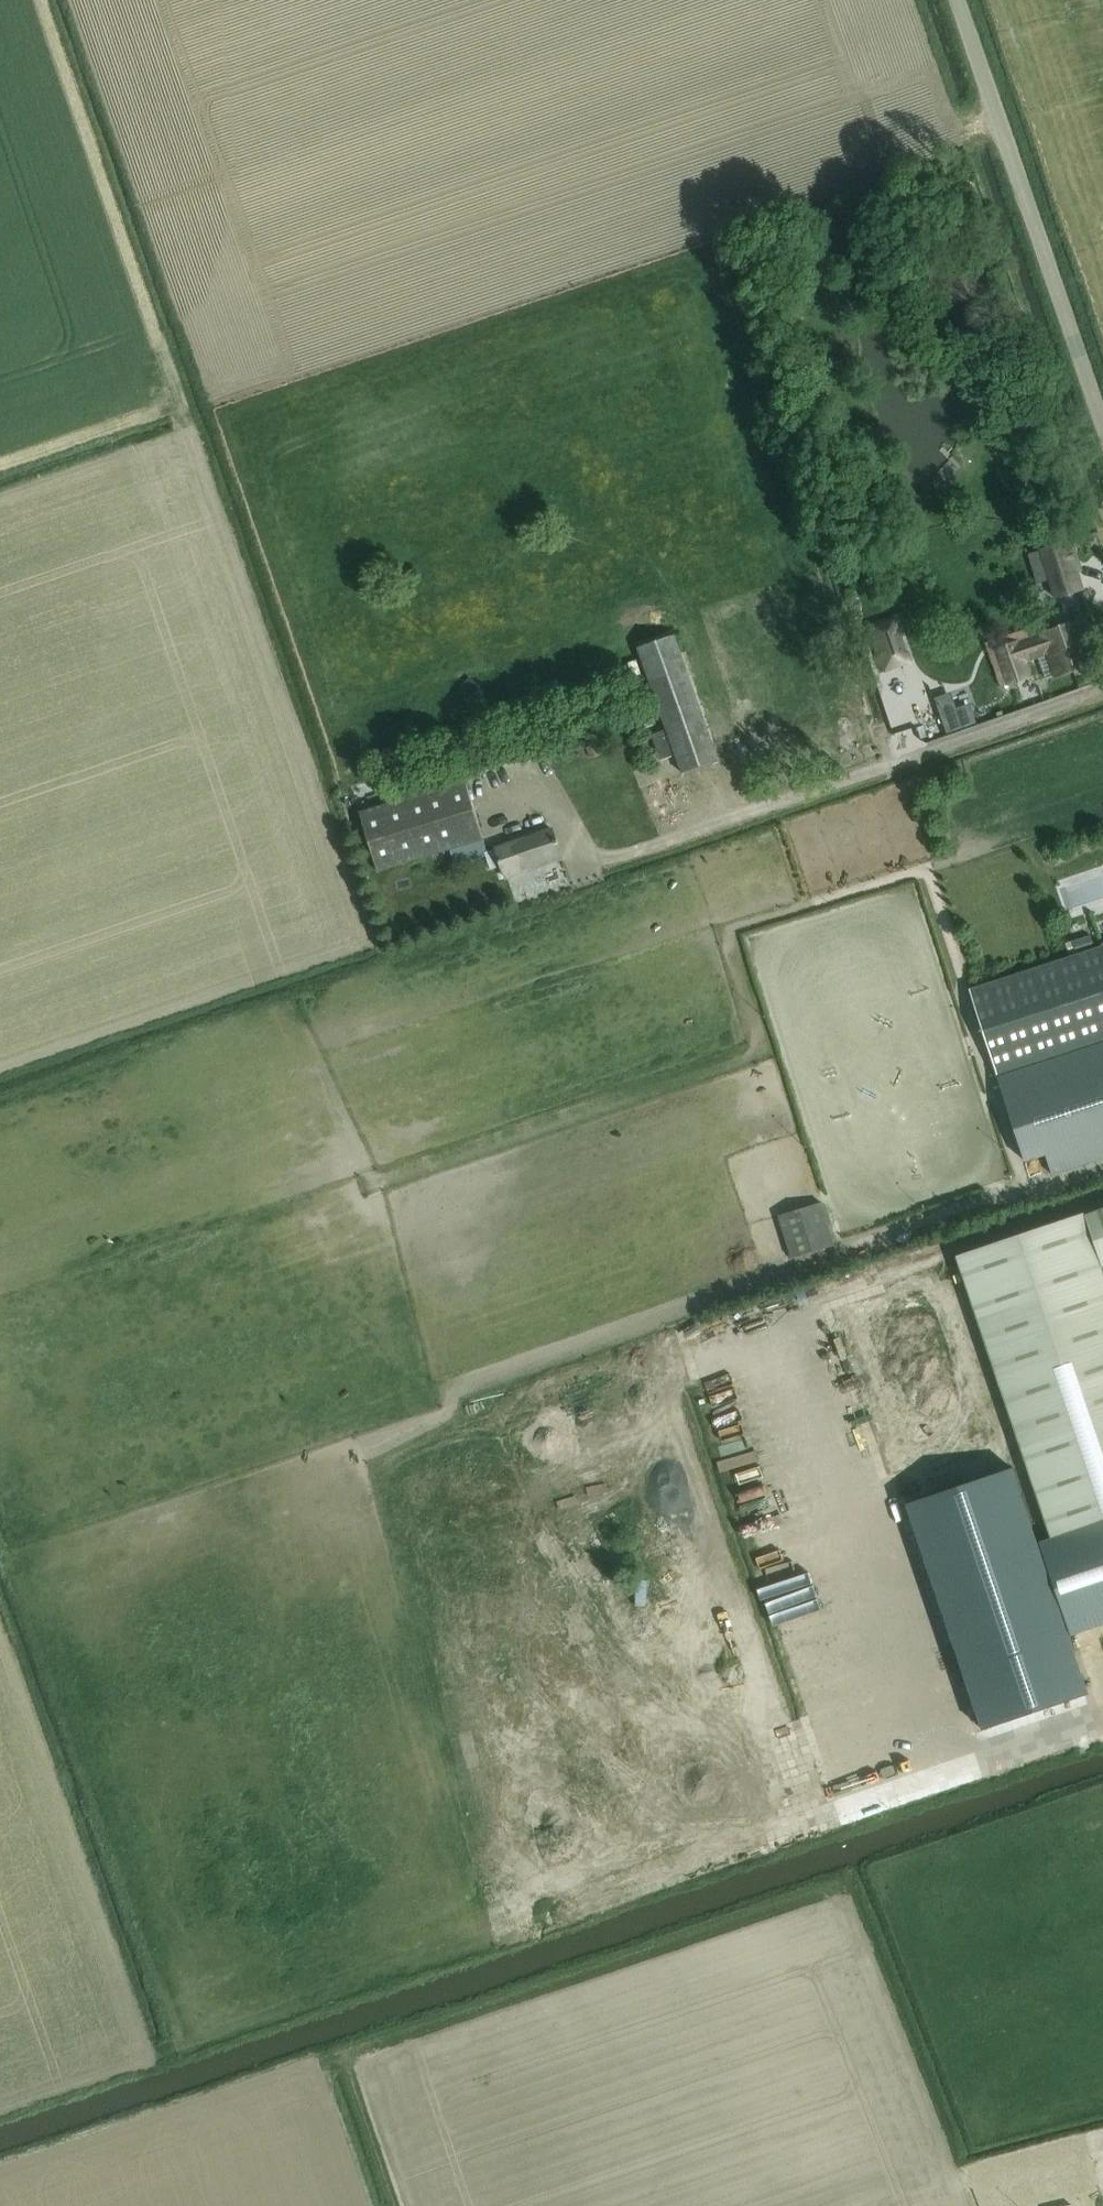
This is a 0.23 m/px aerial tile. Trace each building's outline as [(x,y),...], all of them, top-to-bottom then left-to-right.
[(1070,541),(1039,550),(1053,600),(1085,590),(1070,541)] [(894,617),(867,626),(883,671),(910,662),(894,617)] [(1014,643),(997,649),(1008,682),(1026,677),(1021,660),(1040,654),(1048,677),(1091,663),(1077,621),(1041,633),(1042,635),(1014,644),(1014,643)] [(672,634),(635,647),(679,773),(716,759),(672,634)] [(467,679),(459,687),(469,697),(477,689),(467,679)] [(949,692),(932,698),(945,734),(962,728),(955,708),(949,692)] [(662,730),(650,735),(659,760),(671,755),(662,730)] [(595,744),(585,747),(589,757),(599,754),(595,744)] [(482,839),(464,781),(359,813),(377,872),(482,839)] [(551,829),(494,849),(483,852),(489,870),(500,866),(504,878),(561,858),(551,829)] [(1089,935),(1065,943),(1069,956),(1093,949),(1089,935)] [(968,989),(1024,1161),(1102,1135),(1102,945),(1101,946),(1093,949),(1069,956),(968,989)] [(956,1258),(1051,1538),(1038,1542),(1051,1579),(1057,1597),(1070,1634),(1102,1623),(1102,1277),(1099,1266),(1102,1265),(1102,1209),(956,1258)] [(1011,1467),(905,1503),(982,1730),(1088,1694),(1055,1598),(1057,1597),(1051,1579),(1049,1580),(1011,1467)]
